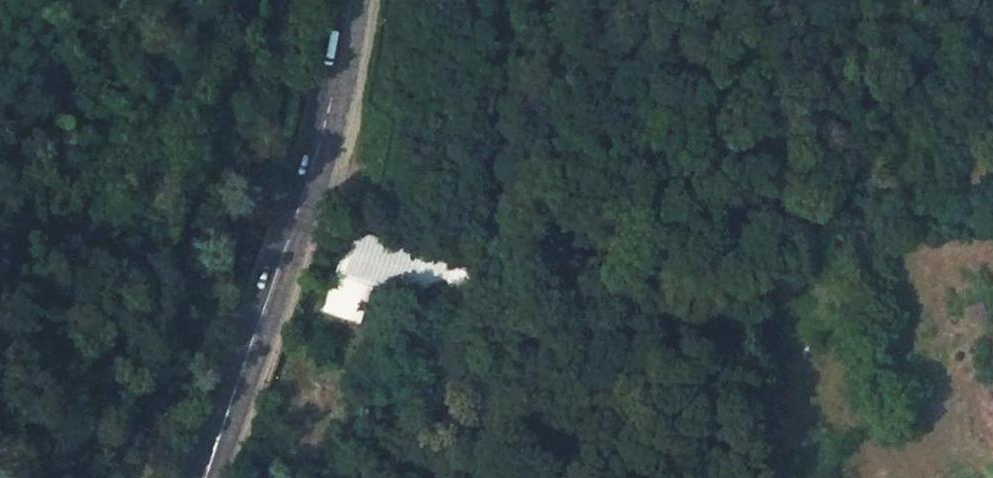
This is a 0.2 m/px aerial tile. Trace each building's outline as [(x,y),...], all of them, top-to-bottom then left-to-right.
[(482,273),(351,227),(322,307),(357,321),(370,282),(468,316),(482,273)]
